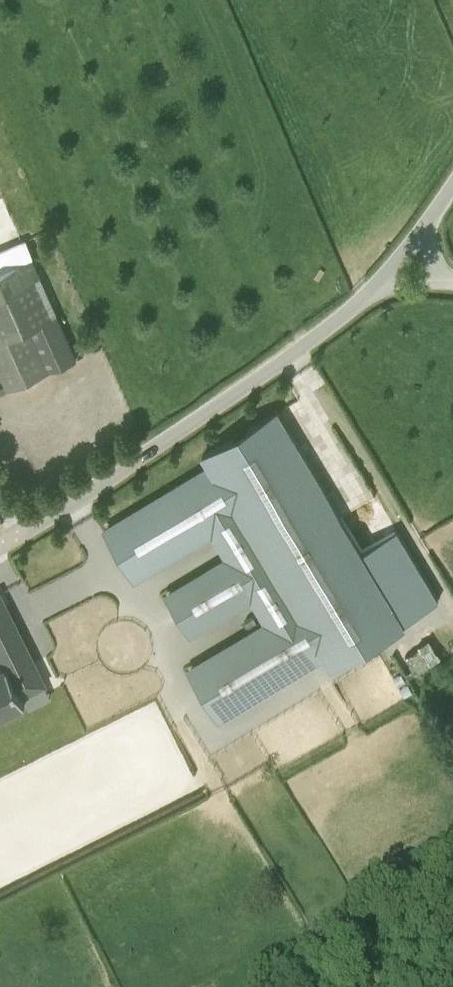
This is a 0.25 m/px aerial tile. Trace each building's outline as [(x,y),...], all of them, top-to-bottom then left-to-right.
[(8,388),(49,370),(30,327),(57,315),(31,257),(0,271),(0,371),(8,388)] [(210,468),(106,531),(134,577),(213,530),(230,559),(168,596),(190,632),(252,595),(269,623),(190,671),(214,710),(218,717),(322,655),(329,667),(405,621),(404,620),(362,550),(336,507),(278,411),(202,456),(210,468)] [(44,683),(0,594),(0,652),(6,665),(0,668),(0,713),(25,700),(22,694),(44,683)]
